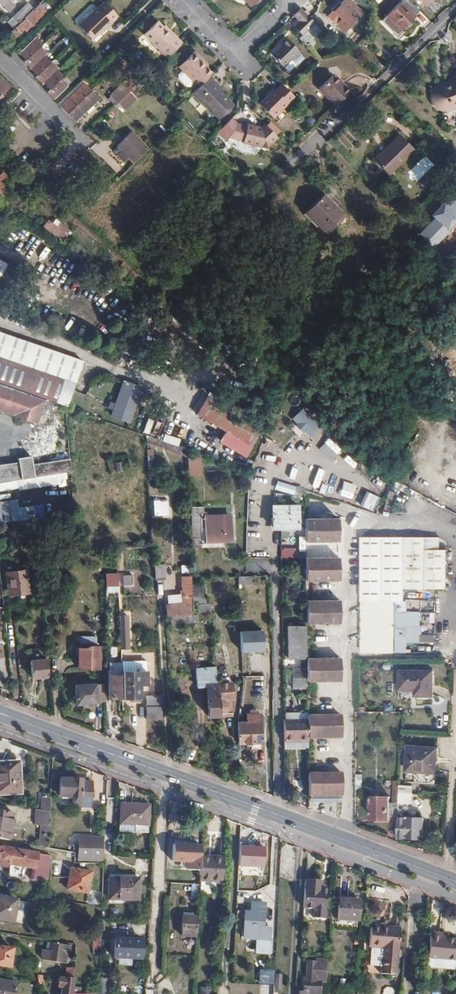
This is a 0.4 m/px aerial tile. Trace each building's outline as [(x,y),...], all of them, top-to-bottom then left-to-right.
[(343,34),(361,16),(345,0),(344,0),(341,4),(339,2),(330,11),(340,21),(336,26),(343,34)] [(419,11),(408,0),(402,0),(381,20),(395,34),(419,11)] [(7,35),(12,40),(13,41),(24,30),(26,32),(48,12),(40,4),(34,10),(19,24),(7,35)] [(13,18),(19,24),(34,10),(28,4),(13,18)] [(0,10),(0,15),(2,17),(10,9),(6,5),(0,10)] [(90,39),(99,31),(104,26),(106,28),(112,22),(98,7),(78,25),(90,39)] [(313,22),(300,8),(293,15),(299,21),(293,26),(302,35),(314,23),(313,22)] [(12,22),(2,31),(6,34),(15,25),(12,22)] [(166,58),(182,43),(174,35),(171,37),(162,28),(157,22),(144,34),(166,58)] [(314,25),(302,37),(309,44),(321,32),(314,25)] [(171,37),(174,35),(165,26),(162,28),(171,37)] [(0,42),(0,43),(4,48),(12,40),(7,35),(0,42)] [(43,44),(36,37),(20,52),(26,60),(41,46),(43,44)] [(275,46),(269,53),(283,68),(291,60),(300,52),(287,38),(277,48),(275,46)] [(41,46),(26,60),(24,62),(31,69),(45,55),(47,53),(41,46)] [(209,76),(211,74),(205,67),(201,63),(203,61),(194,52),(178,66),(198,87),(209,76)] [(31,69),(37,75),(51,62),(45,55),(31,69)] [(296,66),(291,60),(283,68),(289,73),(296,66)] [(42,84),(44,82),(57,69),(59,68),(52,61),(51,62),(37,75),(36,76),(42,84)] [(44,82),(50,90),(61,78),(64,76),(57,69),(44,82)] [(318,89),(335,106),(349,91),(344,85),(343,86),(333,75),(318,89)] [(198,87),(192,92),(218,119),(233,105),(221,92),(219,94),(212,86),(215,83),(209,76),(198,87)] [(447,82),(449,86),(447,87),(446,86),(442,85),(440,86),(439,86),(434,91),(432,94),(431,97),(432,101),(434,104),(436,107),(438,108),(442,110),(444,110),(449,108),(452,106),(455,102),(455,77),(454,79),(447,82)] [(54,99),(68,86),(61,78),(50,90),(48,92),(54,99)] [(130,91),(132,89),(125,81),(122,83),(123,84),(130,91)] [(61,106),(72,119),(97,95),(86,82),(61,106)] [(219,94),(221,92),(223,90),(215,83),(212,86),(219,94)] [(127,94),(130,91),(123,84),(120,87),(127,94)] [(294,97),(283,85),(277,91),(275,89),(259,104),(272,118),(294,97)] [(117,103),(127,94),(120,87),(111,96),(117,103)] [(141,98),(132,89),(130,91),(137,99),(138,100),(141,98)] [(137,99),(130,91),(127,94),(117,103),(125,111),(137,99)] [(72,119),(75,122),(100,97),(97,95),(72,119)] [(108,98),(115,105),(117,103),(111,96),(108,98)] [(117,103),(115,105),(122,113),(125,111),(117,103)] [(237,123),(232,118),(221,128),(230,137),(237,123)] [(247,126),(237,123),(230,137),(244,141),(247,126)] [(271,123),(267,126),(276,136),(280,133),(271,123)] [(267,126),(264,124),(260,128),(248,124),(247,126),(244,141),(243,142),(267,149),(278,138),(276,136),(267,126)] [(121,149),(115,153),(122,160),(127,156),(132,161),(146,147),(131,131),(117,144),(121,149)] [(389,148),(375,161),(388,175),(414,149),(399,134),(387,146),(389,148)] [(112,149),(115,153),(121,149),(117,144),(112,149)] [(373,159),(375,161),(389,148),(387,146),(373,159)] [(415,183),(434,165),(426,156),(406,173),(415,183)] [(50,185),(43,179),(39,182),(46,189),(50,185)] [(0,182),(0,193),(5,196),(10,190),(0,182)] [(345,216),(325,194),(304,212),(324,235),(345,216)] [(13,225),(18,219),(0,206),(0,227),(4,230),(10,223),(13,225)] [(68,235),(49,219),(44,226),(62,241),(68,235)] [(50,249),(47,252),(58,265),(61,262),(50,249)] [(76,378),(82,359),(0,331),(0,343),(76,378)] [(0,343),(0,382),(82,410),(87,397),(71,392),(76,378),(0,343)] [(165,385),(172,389),(179,376),(172,372),(165,385)] [(141,386),(124,380),(112,415),(129,420),(137,398),(142,399),(144,394),(139,392),(141,386)] [(0,384),(0,411),(37,423),(45,399),(0,384)] [(260,428),(204,395),(194,413),(250,445),(260,428)] [(292,417),(306,438),(318,430),(304,408),(292,417)] [(182,447),(145,434),(146,442),(183,454),(182,447)] [(341,471),(352,461),(341,449),(330,459),(341,471)] [(197,454),(185,454),(186,474),(198,473),(197,454)] [(70,472),(69,458),(32,464),(31,456),(17,458),(17,461),(0,464),(0,483),(70,472)] [(417,460),(409,471),(414,474),(422,463),(417,460)] [(116,472),(125,470),(122,461),(114,463),(116,472)] [(359,465),(351,476),(362,484),(370,474),(359,465)] [(333,479),(328,493),(343,499),(348,485),(333,479)] [(292,495),(295,487),(277,481),(274,489),(292,495)] [(318,490),(319,484),(302,481),(301,487),(318,490)] [(364,492),(360,507),(375,511),(379,496),(364,492)] [(297,506),(273,506),(273,527),(297,527),(297,506)] [(201,508),(191,508),(192,538),(191,538),(191,546),(201,546),(201,543),(206,543),(206,540),(231,539),(230,516),(220,516),(220,514),(211,515),(211,516),(207,517),(206,514),(205,514),(205,512),(202,513),(201,508)] [(337,519),(304,519),(305,542),(337,541),(337,519)] [(423,537),(361,537),(361,651),(393,651),(392,600),(401,600),(401,588),(444,588),(444,550),(424,550),(423,537)] [(305,558),(305,559),(305,581),(338,580),(338,558),(305,558)] [(59,559),(42,561),(43,569),(60,568),(59,559)] [(15,572),(4,573),(7,595),(27,593),(24,567),(14,568),(15,572)] [(119,585),(119,572),(106,572),(106,585),(119,585)] [(182,577),(182,597),(192,596),(192,595),(191,582),(190,577),(182,577)] [(203,582),(191,582),(192,595),(204,594),(203,582)] [(192,596),(182,597),(183,604),(165,605),(166,615),(193,614),(192,596)] [(339,601),(307,601),(307,624),(339,623),(339,601)] [(211,604),(197,604),(197,612),(210,612),(211,604)] [(171,617),(171,630),(192,628),(193,628),(193,615),(171,617)] [(420,618),(398,618),(398,625),(396,625),(396,652),(407,651),(407,626),(420,626),(420,618)] [(306,658),(306,625),(288,626),(288,658),(306,658)] [(264,631),(242,632),(243,653),(265,652),(264,631)] [(78,636),(78,647),(95,646),(95,636),(78,636)] [(95,646),(78,647),(78,667),(99,667),(99,646),(95,646)] [(339,658),(306,658),(306,673),(307,681),(340,680),(339,658)] [(48,677),(46,659),(29,661),(30,677),(48,677)] [(110,698),(123,697),(122,675),(122,673),(121,661),(117,661),(117,675),(109,675),(110,698)] [(207,713),(218,713),(218,710),(216,681),(215,664),(194,665),(195,683),(205,683),(207,713)] [(304,667),(292,668),(292,687),(304,687),(304,667)] [(432,670),(400,670),(399,688),(415,689),(415,695),(433,695),(432,670)] [(122,675),(123,697),(132,697),(131,684),(146,683),(145,675),(138,675),(138,671),(130,671),(130,675),(122,675)] [(216,681),(218,710),(231,710),(231,696),(232,696),(231,681),(216,681)] [(94,683),(74,685),(76,704),(103,701),(101,684),(94,684),(94,683)] [(271,700),(271,686),(260,686),(260,700),(271,700)] [(146,695),(146,696),(146,705),(160,706),(161,696),(146,695)] [(237,722),(238,743),(259,742),(259,714),(247,714),(247,722),(237,722)] [(307,719),(287,720),(287,741),(292,741),(292,739),(307,739),(307,722),(307,719)] [(340,738),(340,722),(307,722),(307,739),(340,738)] [(436,746),(407,745),(406,772),(435,773),(436,746)] [(18,761),(0,762),(0,793),(19,792),(18,761)] [(307,771),(307,794),(339,794),(339,770),(307,771)] [(88,801),(90,779),(81,779),(81,778),(58,777),(57,795),(73,797),(73,800),(77,800),(77,803),(81,803),(81,800),(88,801)] [(400,785),(400,781),(393,781),(392,802),(389,802),(389,798),(372,797),(371,819),(398,819),(398,814),(399,810),(399,792),(400,785)] [(410,785),(400,785),(399,792),(410,793),(410,785)] [(399,792),(399,810),(412,810),(413,793),(410,793),(399,792)] [(147,823),(147,804),(120,803),(120,821),(147,823)] [(46,845),(48,811),(41,810),(38,844),(46,845)] [(6,840),(11,813),(0,811),(0,839),(6,840)] [(398,819),(397,838),(422,839),(423,818),(402,817),(402,815),(398,814),(398,819)] [(183,842),(184,833),(169,832),(167,866),(183,866),(183,870),(198,871),(199,843),(183,842)] [(102,859),(103,846),(101,846),(101,837),(79,836),(78,859),(102,859)] [(266,847),(241,846),(240,866),(265,867),(266,847)] [(0,847),(0,862),(5,862),(42,869),(46,855),(2,847),(0,847)] [(221,881),(223,856),(200,855),(198,880),(221,881)] [(88,893),(91,873),(71,869),(67,888),(88,893)] [(138,899),(138,877),(108,877),(108,899),(138,899)] [(321,888),(321,883),(321,879),(306,878),(304,906),(314,907),(313,915),(324,915),(325,888),(321,888)] [(257,893),(256,901),(263,901),(270,902),(271,893),(257,893)] [(15,900),(0,897),(0,919),(11,921),(15,900)] [(356,919),(357,898),(338,898),(337,918),(356,919)] [(263,901),(256,901),(252,901),(252,910),(245,910),(244,937),(257,937),(256,951),(269,951),(270,926),(262,925),(263,901)] [(181,935),(196,935),(196,933),(196,916),(182,916),(181,935)] [(399,924),(383,923),(383,926),(370,925),(369,945),(382,946),(380,971),(396,972),(399,924)] [(447,938),(440,938),(440,933),(430,933),(428,958),(455,960),(455,939),(447,938)] [(140,957),(142,939),(115,937),(114,956),(140,957)] [(68,955),(69,946),(52,943),(48,961),(65,964),(66,955),(68,955)] [(18,948),(0,946),(0,964),(16,966),(18,948)] [(326,972),(326,960),(315,959),(315,962),(307,962),(306,977),(304,977),(303,988),(303,992),(300,992),(300,993),(318,993),(319,982),(317,982),(318,972),(326,972)] [(73,979),(66,978),(59,978),(59,987),(62,987),(61,993),(72,993),(73,979)] [(15,981),(0,979),(0,993),(14,993),(15,981)]
